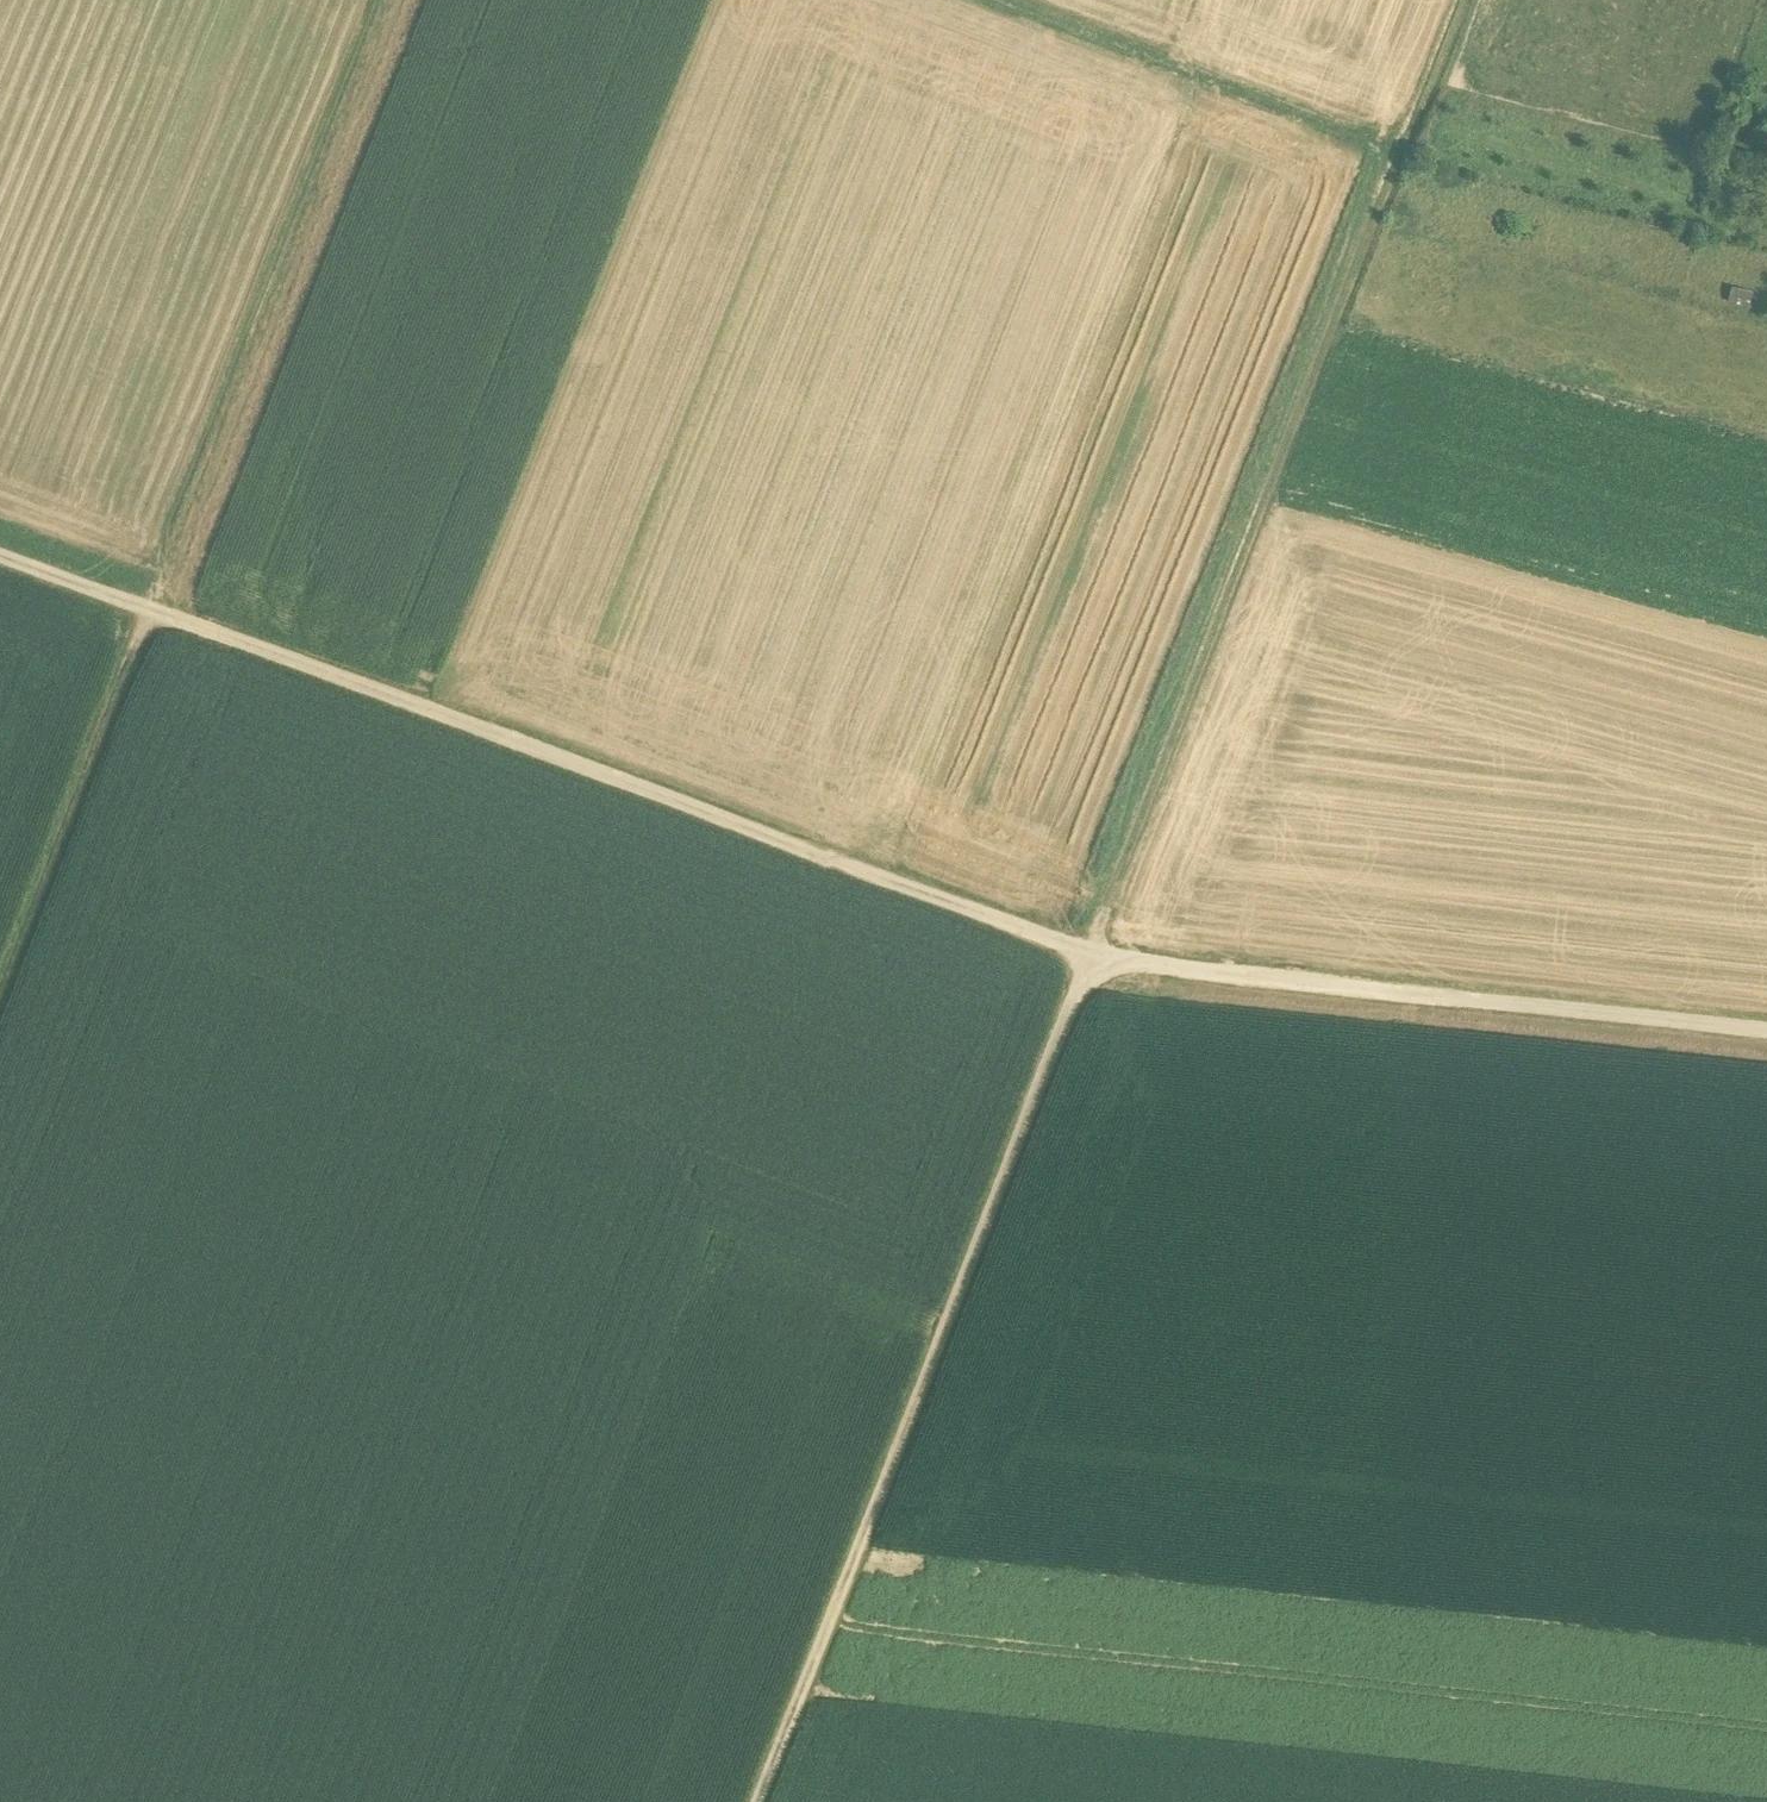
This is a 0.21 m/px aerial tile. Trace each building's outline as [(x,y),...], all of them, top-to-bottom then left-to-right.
[(1754,289),(1730,283),(1727,303),(1750,308),(1754,289)]
